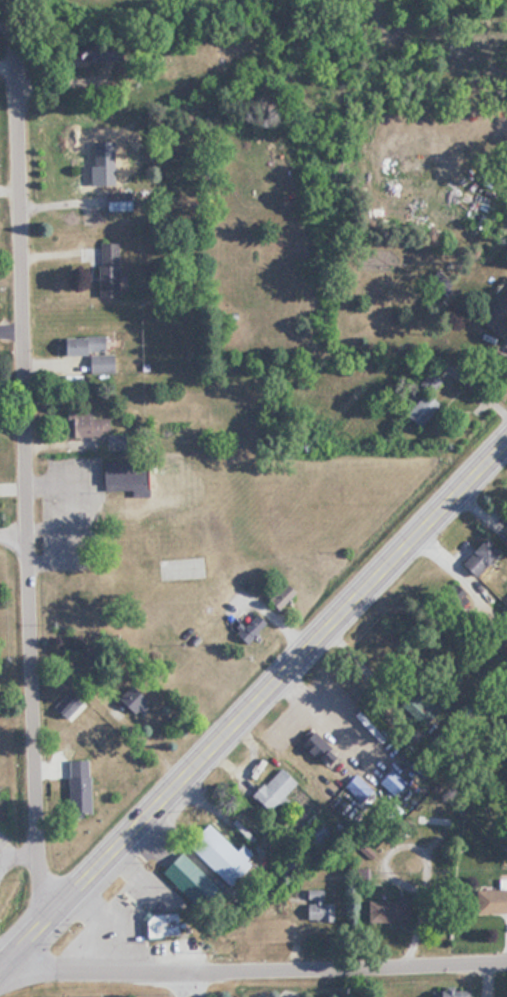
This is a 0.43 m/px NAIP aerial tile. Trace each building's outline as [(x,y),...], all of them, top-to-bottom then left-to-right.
[(111,152),(91,152),(91,192),(113,192),(113,178),(122,178),(122,163),(111,163),(111,152)] [(388,184),(377,184),(377,223),(408,223),(408,177),(388,177),(388,184)] [(114,295),(115,243),(94,242),(93,295),(114,295)] [(111,352),(111,335),(68,336),(68,354),(90,353),(91,372),(119,371),(119,352),(111,352)] [(436,406),(422,392),(401,413),(415,427),(436,406)] [(73,407),(74,434),(114,433),(113,417),(96,417),(96,406),(73,407)] [(178,461),(105,461),(105,492),(165,492),(165,498),(178,498),(178,461)] [(495,552),(481,538),(454,563),(468,577),(495,552)] [(283,612),(302,590),(287,577),(268,599),(283,612)] [(240,627),(254,641),(272,623),(258,609),(240,627)] [(319,762),(334,752),(317,727),(303,737),(319,762)] [(257,796),(273,812),(302,783),(286,767),(257,796)] [(73,776),(73,812),(94,812),(94,776),(73,776)] [(244,850),(209,823),(167,878),(201,903),(220,878),(236,890),(256,864),(249,859),(254,853),(246,847),(244,850)] [(485,912),(506,912),(506,889),(485,889),(485,912)] [(336,902),(327,902),(327,893),(308,893),(308,922),(336,922),(336,902)] [(413,921),(413,899),(375,899),(375,921),(413,921)] [(146,936),(145,918),(152,910),(177,909),(178,934),(146,936)] [(474,989),(436,990),(436,996),(475,996),(474,989)]
